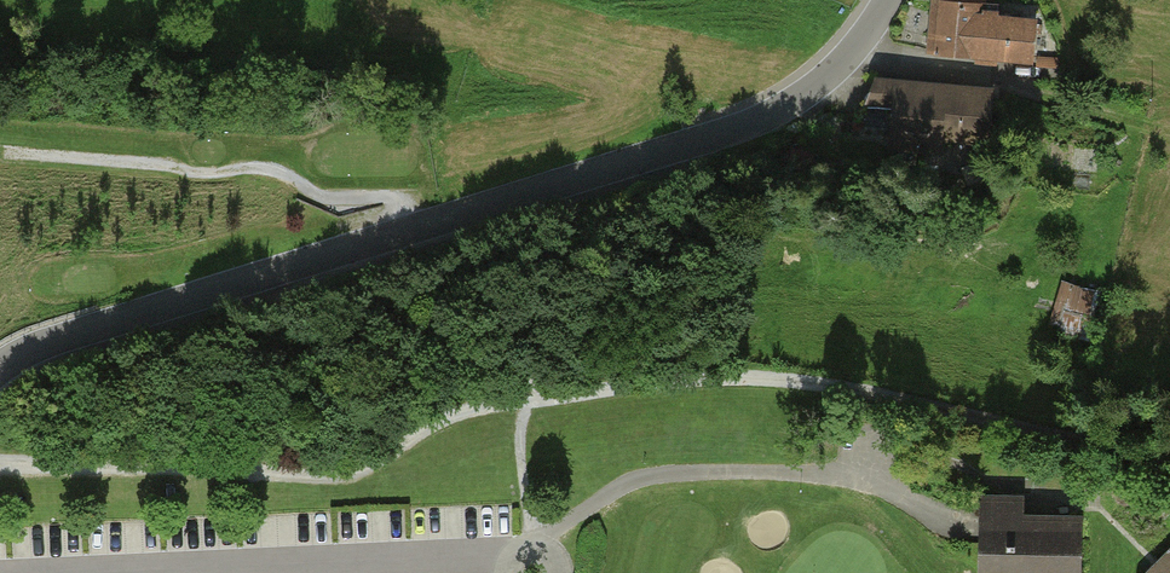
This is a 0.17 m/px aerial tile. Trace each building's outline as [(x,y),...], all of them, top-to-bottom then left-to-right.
[(931,50),(1029,59),(1033,21),(994,18),(995,5),(982,4),(983,0),(935,0),(931,50)] [(989,91),(875,81),(856,126),(894,130),(893,145),(940,150),(941,134),(985,139),(989,91)] [(988,178),(984,163),(964,169),(968,182),(988,178)] [(1099,291),(1063,281),(1052,322),(1087,332),(1099,291)] [(982,501),(982,572),(1077,572),(1078,521),(1020,521),(1020,501),(982,501)] [(1145,572),(1169,572),(1169,548),(1145,572)]
